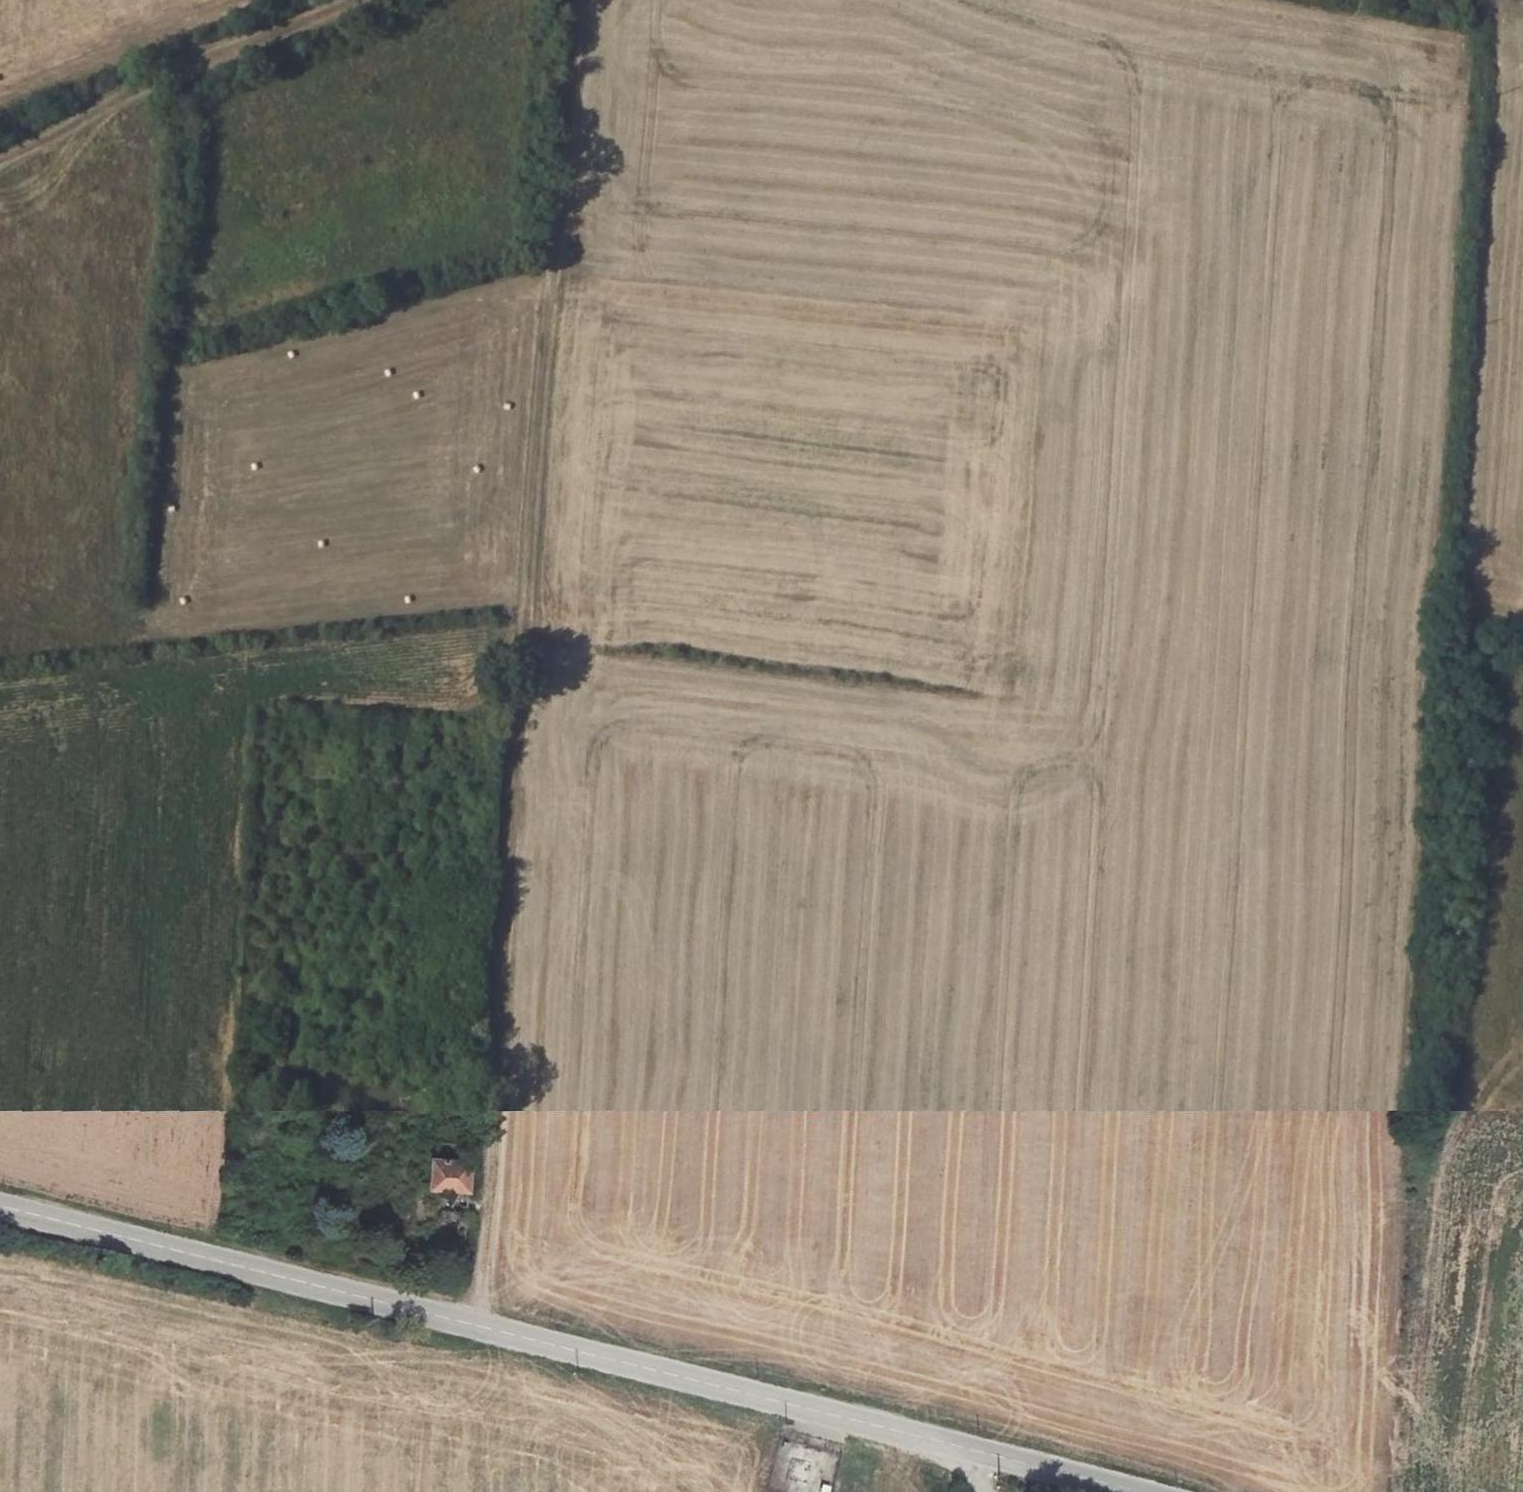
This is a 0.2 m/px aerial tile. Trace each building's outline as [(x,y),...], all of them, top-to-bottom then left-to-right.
[(467,1216),(474,1143),(439,1140),(432,1214),(467,1216)]
